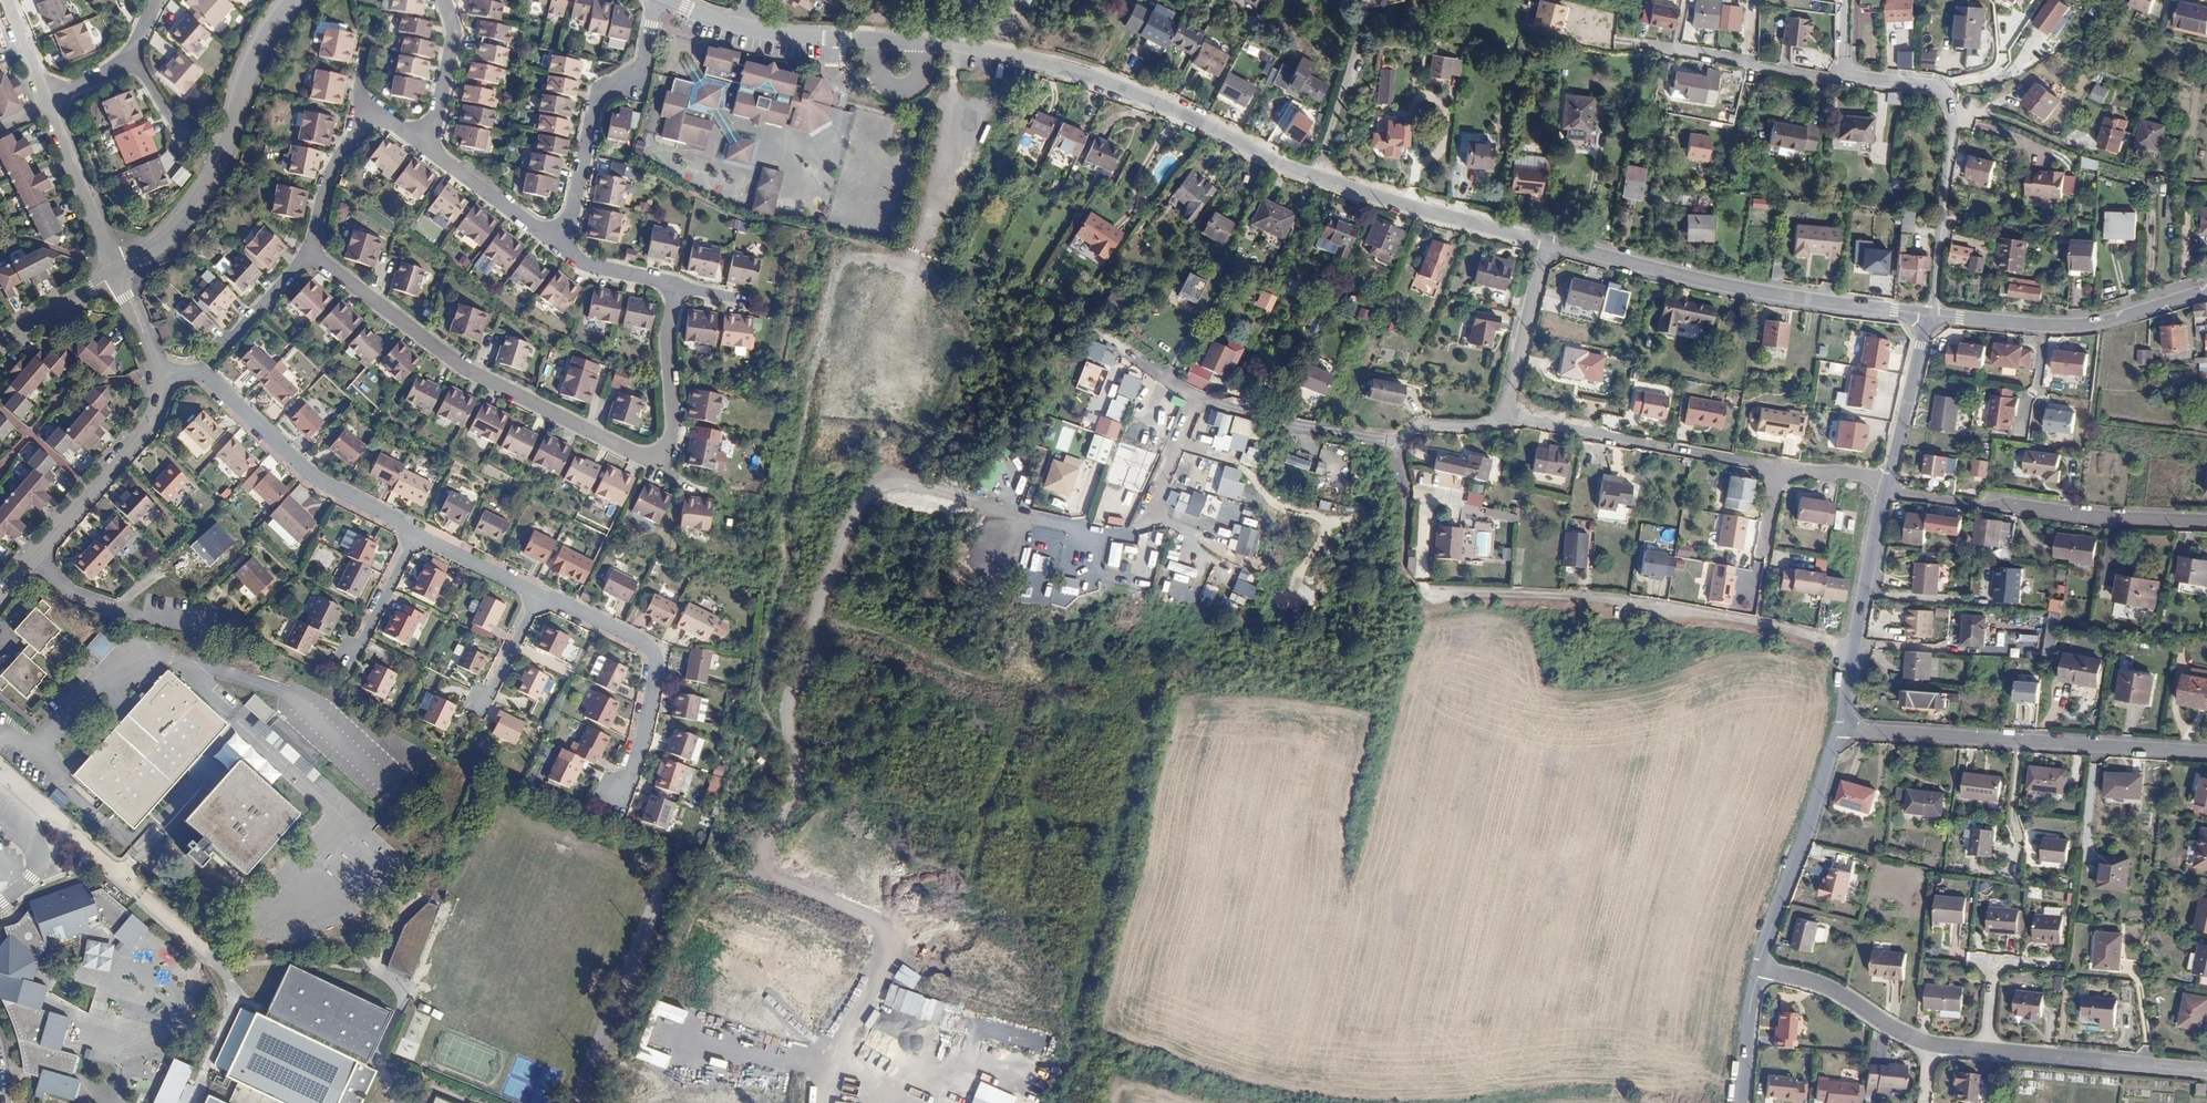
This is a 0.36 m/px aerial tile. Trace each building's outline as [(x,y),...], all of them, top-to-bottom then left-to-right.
[(37,3),(39,2),(46,19),(68,10),(65,0),(36,0),(37,3)] [(232,7),(226,0),(189,0),(186,4),(195,12),(205,20),(213,27),(232,7)] [(423,5),(400,0),(392,0),(389,15),(402,18),(402,21),(409,23),(410,20),(419,21),(423,5)] [(526,7),(541,10),(543,0),(528,0),(526,7)] [(544,23),(549,25),(551,19),(559,21),(562,11),(564,1),(564,0),(549,0),(544,23)] [(585,17),(589,1),(586,0),(573,0),(572,3),(569,13),(566,26),(575,28),(575,32),(581,34),(583,25),(585,17)] [(815,0),(790,0),(791,1),(799,5),(809,11),(815,0)] [(1561,30),(1564,18),(1560,18),(1564,6),(1542,0),(1539,0),(1533,23),(1561,30)] [(1718,29),(1719,1),(1712,0),(1695,0),(1693,27),(1718,29)] [(1916,19),(1916,0),(1893,0),(1885,4),(1885,11),(1894,11),(1894,19),(1916,19)] [(2062,0),(2052,0),(2036,24),(2052,35),(2071,7),(2062,0)] [(2132,5),(2153,14),(2159,0),(2135,0),(2132,5)] [(797,9),(799,5),(791,1),(789,4),(797,9)] [(468,3),(465,20),(485,25),(494,27),(498,11),(485,7),(485,4),(477,2),(477,5),(468,3)] [(1150,13),(1176,25),(1179,20),(1181,15),(1156,2),(1151,12),(1150,13)] [(1680,8),(1653,2),(1649,22),(1675,28),(1680,8)] [(2177,27),(2206,34),(2206,8),(2182,2),(2177,27)] [(1123,26),(1138,34),(1150,13),(1151,12),(1136,4),(1123,26)] [(1719,28),(1740,31),(1742,7),(1721,5),(1719,28)] [(1984,9),(1959,7),(1956,46),(1981,48),(1984,9)] [(600,45),(607,14),(591,10),(590,18),(585,17),(583,25),(587,26),(584,41),(600,45)] [(1885,11),(1885,19),(1894,19),(1894,11),(1885,11)] [(200,27),(205,20),(195,12),(190,18),(200,27)] [(1146,43),(1164,51),(1169,41),(1176,25),(1150,13),(1138,34),(1148,39),(1146,43)] [(618,24),(619,16),(610,14),(603,45),(622,50),(627,25),(622,24),(618,24)] [(189,52),(201,39),(206,33),(200,27),(190,18),(187,15),(181,21),(183,23),(171,36),(189,52)] [(1812,22),(1786,19),(1782,46),(1804,49),(1806,32),(1811,33),(1812,22)] [(82,20),(53,32),(57,41),(62,39),(69,58),(94,47),(82,20)] [(427,43),(430,28),(409,23),(402,21),(397,20),(396,27),(399,28),(398,37),(410,40),(420,42),(427,43)] [(1169,41),(1193,53),(1198,43),(1203,32),(1179,20),(1176,25),(1169,41)] [(478,28),(475,42),(508,49),(509,42),(505,41),(506,34),(495,31),(485,29),(478,28)] [(346,66),(348,57),(343,55),(348,38),(323,31),(316,59),(346,66)] [(204,42),(210,36),(206,33),(201,39),(204,42)] [(1517,45),(1516,59),(1523,60),(1525,38),(1518,37),(1517,45)] [(343,55),(348,57),(353,39),(348,38),(343,55)] [(62,39),(57,41),(65,59),(69,58),(62,39)] [(428,63),(432,48),(419,45),(410,43),(399,40),(397,47),(400,48),(398,57),(411,59),(422,61),(428,63)] [(1202,45),(1195,58),(1193,62),(1200,65),(1200,67),(1208,71),(1209,70),(1217,73),(1227,53),(1203,41),(1202,45)] [(1193,53),(1191,56),(1195,58),(1202,45),(1198,43),(1193,53)] [(695,83),(689,81),(669,76),(662,101),(658,101),(654,120),(658,121),(653,141),(683,149),(684,144),(704,149),(710,123),(708,121),(711,108),(722,106),(729,112),(729,115),(746,119),(752,127),(759,122),(779,128),(781,119),(787,120),(786,126),(804,131),(826,119),(830,108),(825,107),(826,98),(816,82),(801,78),(798,89),(790,87),(792,76),(774,71),(767,63),(761,68),(740,63),(740,66),(732,64),(735,54),(732,54),(732,51),(721,48),(720,51),(710,48),(710,51),(700,49),(696,65),(699,65),(697,74),(695,83)] [(479,67),(478,71),(486,73),(487,69),(501,72),(504,56),(474,49),(470,65),(479,67)] [(1452,55),(1436,51),(1431,69),(1448,73),(1452,55)] [(207,59),(215,65),(220,57),(212,52),(207,59)] [(178,53),(166,68),(169,71),(182,57),(178,53)] [(1935,56),(1922,55),(1922,69),(1935,69),(1935,56)] [(182,96),(201,75),(182,57),(169,71),(166,68),(159,75),(182,96)] [(1300,58),(1295,69),(1287,85),(1312,97),(1320,81),(1305,74),(1310,63),(1300,58)] [(677,66),(689,81),(695,83),(697,74),(686,59),(677,66)] [(424,83),(428,67),(421,65),(411,62),(396,60),(393,77),(406,79),(406,83),(414,85),(415,80),(424,83)] [(2125,63),(2119,60),(2116,66),(2122,69),(2125,63)] [(567,83),(574,85),(577,69),(569,67),(560,65),(548,62),(544,78),(556,81),(567,83)] [(1672,64),(1661,62),(1658,77),(1669,80),(1672,64)] [(1295,69),(1282,63),(1273,84),(1285,90),(1287,85),(1295,69)] [(1379,63),(1376,95),(1388,96),(1391,64),(1379,63)] [(1903,72),(1917,72),(1916,63),(1903,63),(1903,72)] [(478,71),(466,69),(463,83),(470,84),(479,86),(492,89),(494,83),(498,83),(500,76),(486,73),(478,71)] [(1228,71),(1219,90),(1245,103),(1254,84),(1228,71)] [(1709,84),(1709,78),(1675,72),(1672,89),(1684,91),(1683,99),(1702,103),(1704,86),(1715,88),(1715,86),(1709,84)] [(336,108),(338,98),(334,97),(338,80),(313,73),(306,100),(336,108)] [(15,112),(11,102),(21,97),(15,82),(4,87),(0,78),(0,118),(15,112)] [(334,97),(338,98),(342,80),(338,80),(334,97)] [(421,96),(423,87),(414,85),(406,83),(393,80),(388,100),(413,105),(414,99),(415,94),(421,96)] [(561,102),(570,104),(573,90),(567,88),(555,86),(545,83),(543,91),(539,90),(538,97),(553,100),(561,102)] [(2037,83),(2024,100),(2033,108),(2030,111),(2045,122),(2061,101),(2037,83)] [(2166,89),(2178,93),(2180,86),(2167,83),(2166,89)] [(2099,96),(2098,100),(2104,102),(2109,90),(2097,85),(2093,94),(2099,96)] [(1704,86),(1702,103),(1712,104),(1715,88),(1704,86)] [(133,90),(128,92),(135,110),(139,108),(133,90)] [(104,101),(113,128),(121,125),(134,120),(142,117),(139,108),(135,110),(128,92),(104,101)] [(459,92),(457,106),(468,108),(477,110),(490,113),(491,108),(486,107),(488,98),(478,95),(468,93),(459,92)] [(1886,103),(1898,104),(1899,94),(1888,93),(1886,103)] [(1592,98),(1565,96),(1562,127),(1589,130),(1592,98)] [(560,123),(564,124),(568,108),(560,106),(561,102),(553,100),(552,104),(537,101),(533,117),(550,121),(560,123)] [(1389,137),(1389,145),(1400,146),(1401,138),(1406,138),(1407,118),(1392,117),(1393,106),(1379,105),(1377,136),(1389,137)] [(722,106),(711,108),(726,139),(719,163),(753,172),(761,139),(735,132),(722,106)] [(475,115),(477,110),(468,108),(467,112),(458,111),(455,126),(485,133),(488,117),(475,115)] [(620,122),(615,121),(610,120),(604,144),(622,148),(630,116),(622,114),(620,122)] [(1032,134),(1034,135),(1041,122),(1042,119),(1032,114),(1023,133),(1031,137),(1032,134)] [(325,150),(327,142),(322,141),(326,121),(301,115),(295,144),(325,150)] [(1872,118),(1838,115),(1836,139),(1870,142),(1872,118)] [(2119,121),(2106,117),(2098,146),(2120,152),(2123,140),(2129,141),(2131,133),(2117,129),(2119,121)] [(1041,122),(1034,135),(1044,139),(1051,123),(1042,119),(1041,122)] [(134,120),(121,125),(123,132),(137,126),(134,120)] [(2139,146),(2146,121),(2143,120),(2136,146),(2139,146)] [(137,126),(123,132),(114,135),(125,164),(158,151),(152,134),(155,133),(151,121),(137,126)] [(322,141),(327,142),(331,122),(326,121),(322,141)] [(2165,127),(2146,121),(2139,146),(2159,152),(2165,127)] [(558,142),(562,143),(565,129),(559,127),(549,125),(536,122),(535,130),(530,129),(529,135),(548,140),(558,142)] [(1801,150),(1806,128),(1773,122),(1769,144),(1801,150)] [(1060,127),(1050,148),(1066,156),(1063,162),(1072,167),(1085,139),(1060,127)] [(1816,130),(1806,128),(1801,150),(1812,153),(1816,130)] [(457,141),(455,144),(454,151),(479,155),(483,137),(451,130),(450,139),(457,141)] [(1688,132),(1685,159),(1709,162),(1711,135),(1688,132)] [(1491,138),(1467,135),(1464,160),(1488,163),(1491,138)] [(1376,144),(1389,145),(1389,137),(1377,136),(1376,144)] [(1565,139),(1565,147),(1584,148),(1585,140),(1565,139)] [(549,160),(561,163),(563,148),(557,146),(547,144),(534,141),(532,149),(529,148),(527,155),(541,158),(549,160)] [(1104,173),(1116,152),(1093,142),(1081,169),(1091,174),(1094,168),(1104,173)] [(0,145),(0,184),(33,249),(50,254),(54,240),(51,234),(61,229),(54,214),(43,219),(34,200),(43,195),(35,180),(26,186),(17,167),(26,162),(19,148),(9,152),(3,143),(0,145)] [(383,182),(399,161),(392,155),(391,157),(376,145),(361,164),(377,177),(383,182)] [(291,149),(289,156),(285,175),(309,180),(313,161),(316,162),(317,155),(291,149)] [(1119,154),(1116,152),(1104,173),(1109,175),(1119,154)] [(161,165),(158,156),(133,166),(136,174),(143,192),(165,183),(159,166),(161,165)] [(1996,162),(1974,157),(1968,178),(1983,182),(1982,186),(1990,188),(1996,162)] [(2097,161),(2082,157),(2081,166),(2097,170),(2097,161)] [(522,175),(553,182),(557,166),(548,164),(549,160),(541,158),(541,162),(526,159),(522,175)] [(614,163),(611,176),(625,179),(628,166),(614,163)] [(408,164),(405,168),(419,179),(422,175),(408,164)] [(1543,168),(1513,165),(1511,190),(1541,193),(1543,168)] [(172,180),(183,188),(193,175),(182,167),(172,180)] [(784,172),(763,167),(753,210),(774,215),(784,172)] [(419,179),(405,168),(388,188),(411,205),(430,181),(422,175),(419,179)] [(2053,175),(2046,174),(2037,173),(2037,175),(2028,175),(2025,194),(2062,199),(2065,173),(2053,172),(2053,175)] [(1175,198),(1194,175),(1191,173),(1173,197),(1175,198)] [(1200,179),(1194,175),(1175,198),(1184,205),(1202,183),(1199,181),(1200,179)] [(375,180),(381,185),(383,182),(377,177),(375,180)] [(2158,178),(2147,179),(2148,185),(2150,185),(2150,193),(2158,193),(2158,178)] [(591,197),(589,207),(616,213),(617,203),(621,185),(598,179),(594,197),(591,197)] [(1643,183),(1624,179),(1621,195),(1640,199),(1643,183)] [(545,194),(550,195),(552,186),(521,180),(516,199),(542,205),(543,198),(545,194)] [(1214,190),(1203,181),(1202,183),(1184,205),(1185,206),(1182,218),(1188,223),(1214,190)] [(298,222),(300,213),(296,212),(301,193),(275,189),(268,216),(298,222)] [(423,211),(430,218),(444,228),(459,209),(445,199),(447,196),(439,190),(423,211)] [(296,212),(300,213),(304,194),(301,193),(296,212)] [(2190,195),(2182,195),(2182,211),(2190,211),(2190,195)] [(2167,222),(2176,222),(2176,196),(2167,196),(2167,222)] [(1766,210),(1768,199),(1751,197),(1750,207),(1766,210)] [(349,214),(351,205),(342,202),(339,211),(349,214)] [(1291,216),(1260,202),(1250,226),(1281,240),(1291,216)] [(1902,207),(1895,281),(1920,283),(1921,268),(1927,269),(1929,256),(1904,254),(1905,245),(1910,246),(1910,234),(1913,234),(1915,208),(1902,207)] [(427,221),(430,218),(423,211),(420,215),(427,221)] [(481,222),(467,211),(464,215),(479,226),(481,222)] [(1232,224),(1212,213),(1201,233),(1221,244),(1232,224)] [(1974,216),(1965,213),(1963,222),(1972,225),(1974,216)] [(2136,213),(2105,213),(2105,238),(2135,238),(2136,213)] [(587,214),(583,234),(587,234),(591,215),(587,214)] [(464,215),(448,235),(470,253),(489,228),(481,222),(479,226),(464,215)] [(587,234),(583,234),(581,243),(611,249),(617,221),(591,215),(587,234)] [(1686,215),(1686,223),(1713,227),(1713,216),(1686,215)] [(1083,241),(1096,221),(1089,216),(1077,237),(1083,241)] [(1339,244),(1336,254),(1346,257),(1356,228),(1342,223),(1342,222),(1328,218),(1322,238),(1339,244)] [(1374,218),(1364,240),(1371,243),(1391,252),(1401,230),(1374,218)] [(745,230),(746,222),(735,221),(734,229),(745,230)] [(1112,231),(1096,221),(1083,241),(1093,247),(1090,253),(1094,255),(1112,231)] [(1812,242),(1811,250),(1827,253),(1827,256),(1837,258),(1842,230),(1799,222),(1795,238),(1812,242)] [(1713,227),(1686,223),(1686,240),(1713,241),(1713,227)] [(264,272),(271,264),(267,262),(281,247),(261,229),(242,250),(264,272)] [(1121,236),(1112,231),(1094,255),(1105,262),(1121,236)] [(336,262),(361,270),(367,252),(372,254),(375,244),(345,234),(336,262)] [(502,242),(493,236),(475,260),(497,278),(514,256),(499,245),(502,242)] [(2003,256),(2026,259),(2028,240),(2002,236),(2000,250),(2004,250),(2003,256)] [(656,238),(647,237),(641,262),(651,264),(652,261),(669,265),(675,242),(656,238)] [(1331,252),(1336,254),(1339,244),(1322,238),(1320,243),(1333,247),(1331,252)] [(1806,249),(1811,250),(1812,242),(1795,238),(1793,253),(1805,255),(1806,249)] [(1449,248),(1430,240),(1416,274),(1436,282),(1449,248)] [(2096,241),(2072,240),(2070,267),(2070,269),(2095,270),(2096,241)] [(499,245),(514,256),(516,253),(502,242),(499,245)] [(1391,252),(1371,243),(1369,251),(1388,259),(1391,252)] [(1971,255),(1972,249),(1949,245),(1946,258),(1968,263),(1967,269),(1978,271),(1982,257),(1971,255)] [(267,262),(271,264),(284,250),(281,247),(267,262)] [(1892,251),(1866,248),(1863,271),(1890,273),(1892,251)] [(361,270),(366,272),(371,258),(372,254),(367,252),(361,270)] [(708,286),(714,259),(704,257),(688,254),(682,278),(699,281),(699,284),(708,286)] [(230,261),(233,264),(239,258),(236,255),(230,261)] [(630,267),(632,258),(623,256),(621,264),(630,267)] [(2024,272),(2026,259),(2003,256),(2003,257),(2002,269),(2024,272)] [(3,310),(8,307),(4,297),(23,287),(28,297),(43,290),(37,280),(43,276),(48,263),(33,258),(0,274),(0,306),(3,310)] [(252,282),(258,276),(239,258),(233,264),(220,278),(238,294),(251,281),(252,282)] [(1512,267),(1482,258),(1476,278),(1506,287),(1512,267)] [(528,266),(520,261),(504,282),(511,287),(526,299),(541,280),(526,268),(528,266)] [(737,265),(727,263),(721,289),(730,291),(731,289),(749,293),(754,269),(737,265)] [(1771,281),(1771,282),(1781,284),(1782,266),(1773,264),(1771,281)] [(385,284),(382,292),(408,300),(411,293),(416,275),(392,267),(387,284),(385,284)] [(1201,285),(1182,276),(1171,298),(1190,308),(1201,285)] [(1287,280),(1279,276),(1272,289),(1280,293),(1287,280)] [(2041,300),(2043,282),(2003,276),(2000,295),(2041,300)] [(203,284),(207,287),(212,281),(209,277),(203,284)] [(559,284),(551,277),(533,301),(555,319),(571,299),(557,287),(559,284)] [(320,294),(322,291),(309,278),(306,282),(320,294)] [(1597,311),(1602,286),(1569,280),(1565,305),(1597,311)] [(226,305),(232,299),(212,281),(207,287),(194,301),(212,317),(225,304),(226,305)] [(287,300),(309,321),(331,298),(322,291),(320,294),(306,282),(287,300)] [(511,287),(504,282),(501,285),(508,291),(511,287)] [(574,295),(559,284),(557,287),(571,299),(574,295)] [(1629,293),(1607,288),(1601,313),(1623,318),(1629,293)] [(1268,314),(1276,299),(1260,291),(1253,306),(1268,314)] [(605,302),(606,297),(588,293),(587,298),(605,302)] [(609,329),(616,300),(606,297),(605,302),(587,298),(582,323),(609,329)] [(1715,309),(1664,298),(1656,332),(1672,336),(1676,320),(1700,326),(1700,329),(1710,331),(1715,309)] [(196,334),(207,323),(183,300),(178,304),(181,307),(175,314),(184,323),(192,330),(196,334)] [(339,300),(336,303),(349,316),(352,312),(339,300)] [(2202,303),(2194,305),(2195,317),(2206,315),(2206,302),(2202,303)] [(318,322),(339,342),(360,320),(352,312),(349,316),(336,303),(318,322)] [(616,331),(625,333),(643,337),(649,312),(632,308),(632,306),(623,303),(616,331)] [(441,336),(466,345),(471,327),(477,330),(480,320),(450,309),(441,336)] [(1367,319),(1368,310),(1358,310),(1358,319),(1367,319)] [(1499,315),(1478,311),(1471,340),(1490,344),(1493,329),(1497,329),(1499,315)] [(691,323),(691,319),(682,317),(678,347),(706,351),(709,326),(691,323)] [(717,322),(713,352),(741,356),(745,330),(728,327),(728,323),(717,322)] [(1788,325),(1764,322),(1761,346),(1785,349),(1788,325)] [(189,333),(192,330),(184,323),(182,327),(189,333)] [(2185,324),(2162,327),(2166,352),(2188,349),(2185,324)] [(166,325),(155,328),(160,343),(171,339),(166,325)] [(466,345),(471,347),(476,333),(477,330),(471,327),(466,345)] [(365,365),(383,345),(376,338),(374,340),(361,328),(345,346),(358,358),(365,365)] [(91,338),(76,339),(78,356),(98,373),(114,371),(114,357),(107,352),(114,343),(102,334),(95,342),(91,338)] [(1860,366),(1876,369),(1884,371),(1886,361),(1884,360),(1886,352),(1888,341),(1865,337),(1860,366)] [(1230,349),(1210,340),(1200,362),(1220,372),(1230,349)] [(398,341),(395,344),(407,357),(411,353),(398,341)] [(1117,355),(1104,351),(1106,347),(1088,341),(1083,357),(1113,367),(1117,355)] [(489,360),(487,368),(513,376),(516,368),(522,350),(498,342),(492,360),(489,360)] [(1984,367),(1987,346),(1962,342),(1962,345),(1949,343),(1947,362),(1984,367)] [(2030,369),(2032,351),(2023,350),(2023,347),(2013,345),(2013,347),(2007,346),(2007,344),(1997,343),(1994,365),(2030,369)] [(377,362),(397,382),(418,360),(411,353),(407,357),(395,344),(377,362)] [(247,371),(257,380),(269,368),(272,364),(251,345),(239,358),(249,369),(247,371)] [(1598,382),(1603,356),(1586,354),(1586,352),(1564,349),(1559,376),(1581,380),(1581,379),(1598,382)] [(19,419),(31,404),(26,398),(50,370),(58,376),(66,365),(65,350),(50,351),(46,355),(39,350),(27,364),(18,357),(8,369),(16,377),(4,391),(10,397),(2,406),(19,419)] [(2086,375),(2088,353),(2056,350),(2054,371),(2086,375)] [(356,361),(362,368),(365,365),(358,358),(356,361)] [(269,368),(274,372),(281,365),(277,360),(272,364),(269,368)] [(1211,369),(1193,361),(1186,377),(1203,385),(1211,369)] [(1099,396),(1104,380),(1101,379),(1104,369),(1086,362),(1076,388),(1099,396)] [(552,400),(577,409),(583,391),(587,393),(591,383),(588,382),(591,372),(566,363),(563,373),(561,373),(552,400)] [(1829,363),(1828,373),(1842,374),(1843,364),(1829,363)] [(1324,374),(1305,365),(1294,387),(1314,396),(1324,374)] [(1860,366),(1853,365),(1846,405),(1868,410),(1873,389),(1875,390),(1877,380),(1874,379),(1876,369),(1860,366)] [(257,380),(256,381),(280,404),(293,390),(274,372),(269,368),(257,380)] [(615,396),(622,373),(608,370),(602,391),(615,396)] [(1141,379),(1121,372),(1113,396),(1133,403),(1141,379)] [(418,408),(426,412),(438,388),(429,382),(428,385),(411,377),(401,399),(418,408)] [(1403,387),(1370,380),(1367,396),(1400,403),(1403,387)] [(88,437),(94,442),(96,444),(108,432),(99,424),(110,410),(104,403),(108,397),(106,384),(89,385),(81,395),(89,403),(65,431),(59,426),(46,440),(62,454),(69,446),(76,452),(88,437)] [(2012,397),(2013,389),(1997,387),(1995,395),(2012,397)] [(433,416),(459,428),(471,405),(455,396),(457,393),(447,388),(433,416)] [(577,409),(581,410),(586,396),(587,393),(583,391),(577,409)] [(1669,396),(1636,392),(1632,412),(1640,413),(1640,416),(1664,419),(1669,396)] [(455,396),(471,405),(473,401),(457,393),(455,396)] [(683,404),(683,423),(708,423),(708,394),(679,395),(679,405),(683,404)] [(1934,421),(1933,430),(1957,433),(1961,398),(1940,395),(1936,421),(1934,421)] [(2019,398),(2012,397),(1995,395),(1992,395),(1988,426),(2011,429),(2013,415),(2017,415),(2019,398)] [(1109,408),(1123,412),(1127,402),(1113,397),(1109,408)] [(603,415),(600,424),(625,432),(628,423),(634,406),(611,398),(605,415),(603,415)] [(1726,405),(1689,398),(1684,424),(1693,425),(1694,422),(1722,427),(1726,405)] [(295,428),(310,443),(326,426),(301,402),(286,417),(292,424),(296,428),(295,428)] [(1089,414),(1096,416),(1099,403),(1093,402),(1089,414)] [(201,404),(198,406),(208,416),(211,414),(201,404)] [(480,404),(478,408),(493,417),(496,412),(480,404)] [(208,416),(198,406),(183,424),(203,443),(222,425),(211,414),(208,416)] [(416,412),(424,416),(426,412),(418,408),(416,412)] [(466,431),(491,444),(505,417),(496,412),(493,417),(478,408),(466,431)] [(1120,421),(1123,412),(1109,408),(1106,416),(1120,421)] [(1784,434),(1794,435),(1798,413),(1788,411),(1787,414),(1759,409),(1756,433),(1758,437),(1763,438),(1767,436),(1768,433),(1775,435),(1775,436),(1784,437),(1784,434)] [(2076,413),(2048,410),(2046,429),(2074,433),(2076,413)] [(1252,423),(1211,412),(1208,425),(1217,428),(1212,446),(1244,455),(1252,423)] [(1,441),(13,426),(0,414),(0,440),(1,441)] [(1618,426),(1619,416),(1601,414),(1600,424),(1618,426)] [(1121,425),(1099,417),(1094,433),(1116,440),(1121,425)] [(1864,434),(1866,434),(1868,425),(1839,420),(1835,447),(1861,451),(1863,441),(1864,434)] [(522,460),(534,436),(526,432),(524,435),(508,426),(497,447),(514,455),(522,460)] [(329,447),(351,465),(366,446),(344,430),(329,447)] [(529,462),(553,476),(565,452),(550,444),(551,440),(543,435),(529,462)] [(1113,442),(1094,435),(1085,457),(1105,465),(1113,442)] [(234,443),(227,436),(212,452),(237,477),(253,460),(243,451),(241,453),(232,445),(234,443)] [(1196,436),(1195,443),(1209,445),(1210,438),(1196,436)] [(565,452),(567,448),(551,440),(550,444),(565,452)] [(243,451),(234,443),(232,445),(241,453),(243,451)] [(48,495),(43,491),(56,476),(49,470),(48,470),(56,461),(40,448),(27,463),(32,469),(0,505),(0,540),(7,532),(16,538),(27,527),(19,519),(32,503),(40,510),(51,498),(48,495)] [(734,464),(737,454),(710,448),(707,458),(711,459),(709,467),(707,477),(730,482),(734,464)] [(1570,452),(1556,450),(1556,452),(1547,450),(1536,449),(1532,471),(1567,476),(1570,452)] [(2026,467),(2060,473),(2061,471),(2059,470),(2061,456),(2028,451),(2026,467)] [(388,486),(397,470),(399,466),(373,452),(362,472),(388,486)] [(1303,474),(1308,465),(1286,454),(1282,464),(1303,474)] [(1948,457),(1926,454),(1923,475),(1936,477),(1937,474),(1946,476),(1948,457)] [(512,460),(520,464),(522,460),(514,455),(512,460)] [(1083,461),(1066,455),(1063,463),(1052,459),(1042,489),(1070,499),(1083,461)] [(1152,478),(1160,462),(1146,455),(1138,471),(1152,478)] [(1434,470),(1487,482),(1492,460),(1469,455),(1467,463),(1462,462),(1463,459),(1445,456),(1445,458),(1437,457),(1434,470)] [(1989,461),(1972,458),(1970,474),(1987,477),(1989,461)] [(576,488),(585,492),(596,469),(588,465),(587,467),(570,459),(559,480),(576,488)] [(175,460),(154,480),(168,494),(189,473),(175,460)] [(1314,463),(1311,475),(1321,477),(1323,465),(1314,463)] [(1240,472),(1224,467),(1216,495),(1240,502),(1245,484),(1237,482),(1240,472)] [(2059,482),(2060,473),(2026,467),(2025,473),(2049,477),(2048,480),(2059,482)] [(590,495),(616,509),(628,485),(611,478),(614,473),(604,468),(590,495)] [(388,486),(387,490),(415,504),(425,483),(397,470),(388,486)] [(269,506),(284,490),(264,473),(250,488),(269,506)] [(611,478),(628,485),(630,481),(614,473),(611,478)] [(1603,475),(1602,481),(1622,484),(1623,478),(1603,475)] [(1754,480),(1732,475),(1726,507),(1747,510),(1749,502),(1750,502),(1754,480)] [(1622,484),(1602,481),(1598,508),(1615,511),(1616,503),(1630,504),(1633,486),(1622,484)] [(1469,484),(1466,505),(1480,508),(1483,486),(1469,484)] [(123,493),(115,501),(135,521),(153,502),(137,485),(130,491),(125,496),(123,493)] [(640,485),(638,490),(655,498),(657,494),(640,485)] [(573,493),(582,497),(585,492),(576,488),(573,493)] [(1206,496),(1186,488),(1178,512),(1198,519),(1206,496)] [(455,521),(466,500),(444,490),(434,510),(455,521)] [(655,498),(638,490),(627,513),(652,526),(666,498),(657,494),(655,498)] [(1833,525),(1836,505),(1828,503),(1829,499),(1818,497),(1818,500),(1812,499),(1802,498),(1798,519),(1825,524),(1833,525)] [(312,524),(285,498),(267,517),(295,543),(312,524)] [(679,506),(676,530),(706,534),(710,506),(697,504),(697,508),(679,506)] [(1516,522),(1517,515),(1484,509),(1482,517),(1516,522)] [(494,540),(503,522),(479,510),(469,527),(494,540)] [(96,536),(111,552),(134,530),(116,511),(108,519),(111,521),(108,525),(96,536)] [(1905,542),(1925,544),(1927,529),(1928,516),(1909,513),(1905,542)] [(1743,518),(1724,514),(1718,545),(1742,550),(1746,525),(1742,525),(1743,518)] [(1962,519),(1929,514),(1928,516),(1927,529),(1960,535),(1962,519)] [(2011,561),(2015,523),(1978,519),(1977,523),(1974,522),(1973,530),(1977,530),(1975,543),(2004,546),(2002,560),(2011,561)] [(1199,521),(1197,527),(1210,532),(1212,526),(1199,521)] [(218,556),(234,541),(217,524),(199,540),(207,549),(210,547),(218,556)] [(1259,532),(1242,527),(1234,553),(1251,558),(1259,532)] [(1461,528),(1437,527),(1435,559),(1459,560),(1461,528)] [(536,560),(547,538),(528,528),(516,549),(536,560)] [(339,551),(345,555),(362,564),(366,556),(364,555),(362,553),(365,547),(368,541),(349,531),(339,551)] [(2097,538),(2059,533),(2056,555),(2072,557),(2071,561),(2094,563),(2097,538)] [(89,576),(113,553),(111,552),(96,536),(94,535),(72,558),(89,576)] [(1561,568),(1583,570),(1586,537),(1564,535),(1561,568)] [(549,543),(537,565),(546,569),(547,566),(552,569),(572,578),(581,559),(549,543)] [(1116,570),(1122,545),(1109,543),(1104,567),(1116,570)] [(1054,561),(1060,550),(1053,546),(1047,557),(1054,561)] [(1508,561),(1509,549),(1501,548),(1500,561),(1508,561)] [(1649,575),(1662,578),(1666,555),(1644,551),(1640,575),(1642,577),(1647,578),(1649,576),(1649,575)] [(350,594),(365,565),(362,564),(345,555),(330,584),(350,594)] [(2181,556),(2177,580),(2206,584),(2206,561),(2181,556)] [(234,572),(240,578),(254,561),(249,557),(234,572)] [(1414,575),(1415,558),(1406,557),(1405,575),(1414,575)] [(422,565),(438,572),(441,565),(427,558),(423,565),(422,565)] [(1815,559),(1814,569),(1824,570),(1825,560),(1815,559)] [(240,578),(255,593),(270,576),(254,561),(240,578)] [(1195,575),(1201,576),(1205,563),(1198,561),(1195,575)] [(1914,593),(1938,594),(1941,564),(1917,562),(1914,593)] [(419,563),(411,579),(414,581),(422,565),(419,563)] [(1169,571),(1190,579),(1193,572),(1172,563),(1169,571)] [(1734,566),(1715,563),(1708,598),(1729,602),(1735,574),(1733,573),(1734,566)] [(414,581),(411,579),(405,591),(426,602),(440,573),(438,572),(422,565),(414,581)] [(1141,577),(1144,568),(1135,565),(1132,574),(1141,577)] [(2020,602),(2022,569),(1999,567),(1997,592),(1996,592),(1995,601),(2020,602)] [(2064,581),(2067,569),(2058,567),(2056,579),(2064,581)] [(1823,578),(1824,575),(1813,573),(1812,576),(1804,574),(1805,571),(1793,569),(1793,572),(1781,569),(1778,588),(1820,596),(1823,578)] [(621,603),(632,583),(607,571),(596,591),(621,603)] [(2156,607),(2160,581),(2119,575),(2115,601),(2156,607)] [(270,576),(255,593),(256,594),(272,578),(270,576)] [(1258,587),(1237,578),(1232,592),(1252,601),(1258,587)] [(1846,582),(1823,578),(1820,596),(1820,599),(1843,603),(1846,582)] [(583,602),(587,594),(579,590),(575,598),(583,602)] [(637,612),(663,624),(673,604),(648,591),(637,612)] [(311,627),(323,632),(327,624),(324,622),(328,614),(333,604),(312,594),(299,620),(308,625),(311,627)] [(489,615),(493,617),(499,605),(479,595),(465,623),(481,631),(485,623),(489,615)] [(39,600),(11,630),(25,644),(0,672),(0,689),(6,683),(22,696),(43,674),(27,660),(55,630),(41,616),(47,607),(39,600)] [(700,640),(712,617),(682,603),(670,625),(700,640)] [(388,620),(386,619),(379,633),(399,643),(410,620),(414,622),(418,614),(398,605),(395,612),(393,611),(388,620)] [(1913,609),(1911,636),(1933,637),(1935,611),(1913,609)] [(2054,660),(2059,628),(2062,613),(2051,611),(2043,660),(2054,660)] [(299,620),(287,615),(276,640),(296,649),(303,636),(308,625),(299,620)] [(1985,646),(1987,617),(1965,616),(1963,645),(1985,646)] [(306,638),(311,627),(308,625),(303,636),(306,638)] [(98,660),(112,644),(98,631),(84,646),(98,660)] [(532,637),(527,648),(530,650),(535,638),(532,637)] [(527,648),(521,658),(543,669),(554,647),(535,638),(530,650),(527,648)] [(469,674),(478,654),(459,644),(449,664),(469,674)] [(679,680),(699,684),(706,651),(685,648),(679,680)] [(1930,680),(1932,653),(1908,651),(1906,679),(1930,680)] [(2102,659),(2066,653),(2061,679),(2073,681),(2070,695),(2095,700),(2102,659)] [(586,682),(606,692),(618,667),(599,657),(598,658),(593,655),(590,656),(583,671),(589,675),(586,682)] [(390,672),(371,663),(358,688),(377,697),(390,672)] [(2206,678),(2206,676),(2206,670),(2192,667),(2191,676),(2206,678)] [(242,876),(298,818),(237,758),(223,774),(214,766),(208,760),(199,753),(226,723),(166,668),(71,774),(131,829),(185,768),(200,781),(209,790),(183,819),(242,876)] [(2150,703),(2155,675),(2122,670),(2117,698),(2150,703)] [(517,671),(513,680),(515,681),(513,687),(509,694),(526,703),(537,680),(517,671)] [(2206,678),(2191,676),(2184,675),(2179,702),(2206,707),(2206,678)] [(2017,686),(2016,699),(2039,701),(2040,688),(2017,686)] [(665,715),(688,719),(693,695),(669,691),(665,715)] [(1944,708),(1945,693),(1903,691),(1902,705),(1944,708)] [(573,721),(598,733),(603,722),(599,720),(604,712),(608,702),(588,692),(573,721)] [(436,728),(448,703),(429,694),(416,719),(436,728)] [(255,695),(246,705),(265,723),(275,712),(255,695)] [(517,721),(492,709),(488,717),(492,719),(486,730),(507,741),(517,721)] [(280,738),(289,726),(277,715),(267,726),(280,738)] [(274,747),(279,740),(258,721),(252,727),(254,730),(270,743),(274,747)] [(284,742),(293,730),(289,726),(280,738),(284,742)] [(208,760),(214,766),(243,733),(237,727),(208,760)] [(561,750),(585,762),(589,752),(592,746),(595,748),(600,740),(577,728),(569,744),(564,742),(561,750)] [(686,747),(694,750),(698,739),(691,736),(691,735),(671,729),(666,743),(662,742),(659,751),(681,760),(682,758),(686,747)] [(278,751),(283,744),(279,740),(274,747),(278,751)] [(690,761),(694,750),(686,747),(682,758),(690,761)] [(569,769),(572,770),(574,766),(552,755),(540,777),(559,787),(566,774),(569,769)] [(671,793),(680,765),(658,757),(649,785),(671,793)] [(720,776),(723,767),(714,764),(711,773),(720,776)] [(2065,793),(2067,770),(2032,766),(2029,789),(2065,793)] [(1963,797),(1989,800),(1991,780),(1985,779),(1985,775),(1965,773),(1963,797)] [(2142,799),(2143,775),(2107,773),(2106,797),(2142,799)] [(2203,774),(2197,804),(2206,806),(2206,775),(2203,774)] [(1991,780),(1989,800),(1999,801),(2001,781),(1991,780)] [(1877,791),(1844,781),(1837,803),(1870,813),(1877,791)] [(53,790),(47,797),(57,806),(63,798),(53,790)] [(1942,817),(1945,794),(1909,790),(1907,813),(1942,817)] [(658,828),(668,802),(643,793),(639,804),(642,805),(640,811),(637,810),(634,820),(658,828)] [(2204,828),(2196,867),(2206,869),(2206,829),(2204,828)] [(1992,856),(1995,831),(1974,829),(1972,854),(1992,856)] [(2068,862),(2070,842),(2045,838),(2042,859),(2068,862)] [(546,869),(549,854),(532,850),(528,865),(546,869)] [(2131,859),(2102,856),(2099,887),(2127,891),(2131,859)] [(151,873),(167,887),(172,882),(155,868),(151,873)] [(1851,873),(1831,868),(1827,883),(1823,882),(1820,894),(1845,900),(1851,873)] [(141,922),(135,918),(97,886),(86,889),(82,879),(25,899),(27,904),(30,913),(16,929),(8,928),(0,938),(0,998),(6,1008),(12,1024),(18,1039),(22,1056),(23,1061),(25,1072),(41,1077),(34,1098),(42,1100),(44,1093),(74,1101),(79,1080),(70,1077),(75,1055),(57,1050),(67,1016),(35,1006),(41,982),(29,979),(32,953),(42,942),(98,921),(118,938),(123,942),(129,949),(141,934),(146,937),(151,931),(141,922)] [(172,882),(167,887),(172,891),(177,886),(172,882)] [(1968,899),(1937,896),(1935,917),(1950,919),(1950,922),(1966,923),(1968,899)] [(2203,897),(2196,928),(2206,930),(2206,898),(2203,897)] [(438,907),(425,900),(400,924),(383,964),(389,967),(410,977),(438,907)] [(160,901),(156,905),(179,925),(183,921),(160,901)] [(30,913),(27,904),(8,928),(16,929),(30,913)] [(2020,910),(1990,908),(1989,932),(2018,934),(2020,910)] [(2050,939),(2050,942),(2063,943),(2065,917),(2037,915),(2035,938),(2050,939)] [(1818,922),(1800,918),(1792,947),(1811,952),(1818,922)] [(2121,969),(2123,935),(2098,933),(2097,951),(2099,951),(2098,968),(2121,969)] [(112,970),(115,942),(87,940),(84,967),(112,970)] [(2201,944),(2195,972),(2206,975),(2206,945),(2201,944)] [(1873,974),(1887,975),(1893,976),(1893,979),(1905,980),(1908,955),(1875,950),(1873,974)] [(392,1013),(290,966),(265,1019),(259,1017),(256,1015),(223,1080),(229,1084),(235,1087),(228,1102),(362,1102),(377,1072),(366,1066),(392,1013)] [(2054,988),(2060,989),(2063,976),(2056,974),(2054,988)] [(1965,988),(1928,984),(1926,1008),(1963,1011),(1965,988)] [(2044,993),(2017,990),(2014,1014),(2031,1015),(2030,1018),(2040,1019),(2040,1017),(2042,1017),(2044,993)] [(2206,1020),(2206,998),(2186,994),(2180,1026),(2205,1031),(2206,1020)] [(2118,1000),(2086,998),(2085,1014),(2104,1016),(2103,1028),(2116,1029),(2118,1000)] [(1775,1031),(1774,1048),(1791,1049),(1791,1040),(1794,1040),(1797,1015),(1779,1012),(1778,1031),(1775,1031)] [(196,1089),(189,1086),(188,1087),(186,1086),(194,1070),(187,1066),(178,1061),(156,1102),(189,1102),(196,1089)] [(1895,1068),(1868,1065),(1866,1092),(1872,1092),(1872,1087),(1877,1088),(1877,1092),(1887,1093),(1887,1088),(1905,1090),(1907,1066),(1895,1065),(1895,1068)] [(1957,1085),(1956,1100),(1976,1102),(1978,1075),(1957,1073),(1957,1074),(1954,1074),(1953,1085),(1955,1085),(1957,1085)] [(1801,1084),(1793,1083),(1794,1078),(1767,1076),(1764,1097),(1775,1098),(1782,1098),(1782,1101),(1793,1102),(1797,1102),(1801,1084)] [(1819,1083),(1817,1101),(1826,1102),(1858,1102),(1859,1086),(1819,1083)] [(2205,1085),(2196,1085),(2195,1095),(2205,1096),(2205,1085)]
